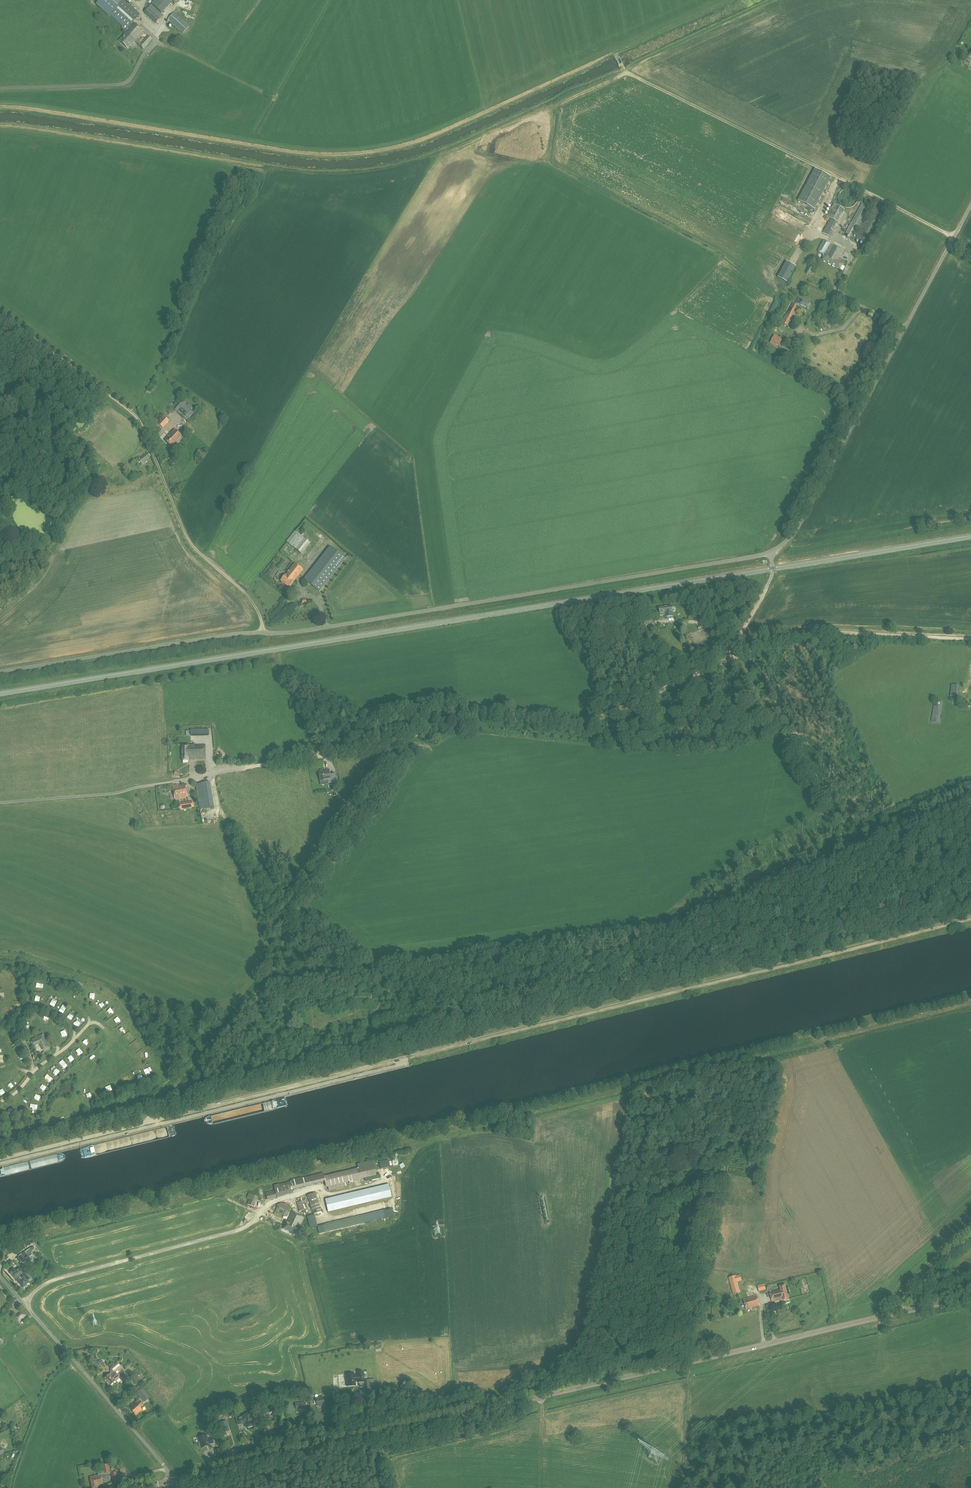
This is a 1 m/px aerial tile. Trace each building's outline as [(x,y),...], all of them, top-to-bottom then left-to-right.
[(110,15),(124,0),(100,0),(96,4),(109,16),(110,15)] [(143,49),(152,39),(148,36),(141,43),(137,39),(143,32),(133,22),(140,14),(124,0),(110,15),(126,29),(124,31),(126,32),(124,35),(119,41),(127,48),(130,46),(135,41),(143,49)] [(162,13),(172,2),(169,0),(154,0),(151,4),(162,13)] [(144,12),(156,23),(163,15),(151,4),(144,12)] [(167,20),(182,34),(189,26),(174,12),(167,20)] [(799,201),(815,209),(832,178),(815,169),(799,201)] [(839,196),(839,197),(839,198),(839,199),(839,200),(839,201),(839,202),(840,203),(840,204),(841,204),(841,205),(842,206),(843,206),(844,207),(845,207),(846,208),(847,208),(848,208),(849,208),(850,208),(851,207),(852,207),(853,207),(853,206),(854,206),(855,205),(856,204),(856,203),(857,203),(857,202),(857,201),(857,200),(858,199),(858,198),(858,197),(857,196),(857,195),(857,194),(856,193),(856,192),(855,192),(854,191),(853,190),(852,190),(852,189),(851,189),(850,189),(849,189),(848,189),(847,189),(846,189),(845,189),(844,190),(843,190),(842,191),(841,191),(841,192),(840,193),(839,194),(839,195),(839,196)] [(856,240),(869,247),(891,207),(877,200),(864,224),(861,222),(870,207),(862,203),(847,229),(845,234),(853,238),(855,235),(857,236),(856,240)] [(823,233),(829,236),(837,222),(838,222),(845,210),(834,204),(827,216),(831,218),(823,233)] [(822,260),(840,270),(843,265),(842,264),(844,260),(840,258),(844,251),(823,240),(817,251),(825,255),(822,260)] [(778,277),(787,282),(796,267),(786,261),(778,277)] [(806,272),(810,275),(814,266),(810,264),(806,272)] [(799,305),(808,310),(811,304),(798,298),(795,303),(799,305)] [(783,322),(789,325),(792,320),(799,307),(792,303),(783,322)] [(770,343),(776,347),(778,343),(780,344),(783,339),(780,338),(775,335),(770,343)] [(175,410),(187,421),(195,412),(193,411),(195,409),(188,403),(186,405),(182,401),(175,410)] [(158,424),(163,428),(169,421),(164,417),(158,424)] [(170,435),(177,441),(182,436),(175,429),(170,435)] [(165,440),(172,447),(177,441),(170,435),(165,440)] [(139,459),(142,463),(150,456),(147,452),(139,459)] [(286,542),(301,554),(310,543),(295,531),(286,542)] [(303,580),(319,592),(345,558),(330,546),(303,580)] [(280,581),(289,587),(303,570),(294,563),(280,581)] [(665,615),(665,617),(673,616),(672,606),(659,608),(660,615),(665,615)] [(950,696),(957,697),(959,685),(951,684),(950,696)] [(931,722),(940,723),(943,703),(934,702),(931,722)] [(182,745),(182,761),(189,761),(189,759),(205,759),(205,745),(182,745)] [(327,780),(327,783),(336,781),(335,778),(334,778),(333,773),(330,774),(329,770),(324,770),(325,771),(319,772),(320,781),(327,780)] [(200,809),(200,811),(205,810),(205,808),(214,807),(210,782),(196,784),(200,809)] [(173,786),(175,799),(187,797),(185,785),(177,786),(177,785),(173,786)] [(179,803),(180,809),(193,807),(192,801),(179,803)] [(278,825),(273,826),(277,838),(282,836),(278,825)] [(37,988),(42,991),(45,984),(40,981),(37,988)] [(100,1013),(104,1009),(100,1005),(96,1009),(100,1013)] [(31,1012),(28,1016),(33,1020),(36,1016),(31,1012)] [(40,1043),(43,1050),(48,1048),(42,1037),(31,1042),(33,1047),(40,1043)] [(265,1192),(267,1200),(277,1197),(294,1193),(293,1189),(325,1182),(326,1187),(376,1175),(374,1164),(324,1176),(323,1172),(319,1173),(319,1174),(303,1178),(303,1177),(290,1180),(290,1182),(279,1185),(279,1184),(274,1185),(275,1190),(265,1192)] [(325,1200),(328,1212),(356,1204),(391,1196),(388,1184),(325,1200)] [(247,1204),(254,1207),(258,1197),(249,1193),(247,1198),(249,1199),(247,1204)] [(318,1198),(310,1201),(315,1214),(323,1210),(318,1198)] [(684,1215),(693,1217),(694,1211),(685,1209),(684,1215)] [(385,1217),(383,1210),(363,1215),(364,1222),(385,1217)] [(283,1229),(297,1235),(300,1228),(300,1227),(304,1218),(291,1212),(287,1222),(286,1222),(283,1229)] [(310,1228),(317,1226),(314,1215),(307,1217),(310,1228)] [(16,1258),(20,1263),(22,1261),(23,1262),(26,1260),(29,1263),(32,1260),(28,1255),(31,1253),(31,1252),(32,1251),(35,1248),(34,1246),(28,1249),(26,1251),(28,1253),(27,1254),(25,1251),(16,1258)] [(18,1281),(23,1287),(29,1282),(24,1276),(23,1277),(21,1275),(24,1273),(19,1266),(15,1269),(14,1268),(10,1272),(16,1280),(17,1279),(19,1280),(18,1281)] [(736,1276),(733,1276),(729,1277),(731,1284),(737,1282),(742,1280),(740,1275),(736,1276)] [(770,1292),(773,1302),(783,1299),(783,1300),(789,1299),(785,1284),(779,1286),(780,1289),(770,1292)] [(744,1299),(747,1309),(760,1306),(757,1295),(748,1298),(747,1295),(743,1296),(744,1299)] [(15,1317),(20,1322),(26,1316),(22,1311),(15,1317)] [(105,1378),(110,1385),(120,1377),(116,1373),(121,1369),(122,1368),(117,1362),(115,1364),(110,1368),(113,1371),(114,1371),(115,1372),(111,1375),(110,1374),(105,1378)] [(345,1374),(346,1386),(356,1385),(355,1381),(358,1380),(358,1382),(364,1381),(363,1371),(357,1372),(357,1375),(355,1376),(355,1373),(345,1374)] [(138,1392),(144,1400),(149,1397),(142,1389),(138,1392)] [(323,1396),(315,1397),(316,1405),(324,1403),(323,1396)] [(244,1402),(246,1408),(254,1406),(252,1399),(244,1402)] [(130,1408),(136,1415),(142,1410),(139,1407),(142,1404),(140,1401),(137,1404),(136,1403),(130,1408)] [(274,1412),(275,1416),(279,1415),(277,1409),(272,1406),(267,1408),(268,1412),(272,1411),(274,1412)] [(245,1423),(246,1428),(254,1425),(250,1414),(243,1416),(243,1417),(236,1419),(238,1425),(245,1423)] [(206,1446),(206,1445),(213,1443),(212,1438),(208,1439),(206,1435),(198,1438),(199,1442),(198,1443),(199,1447),(200,1447),(201,1448),(206,1446)] [(97,1472),(98,1475),(104,1473),(104,1474),(111,1472),(108,1462),(102,1464),(104,1470),(97,1472)] [(112,1468),(110,1469),(111,1472),(113,1483),(119,1481),(116,1472),(113,1473),(112,1468)] [(93,1487),(96,1487),(98,1487),(97,1485),(102,1484),(100,1475),(90,1477),(93,1487)]
